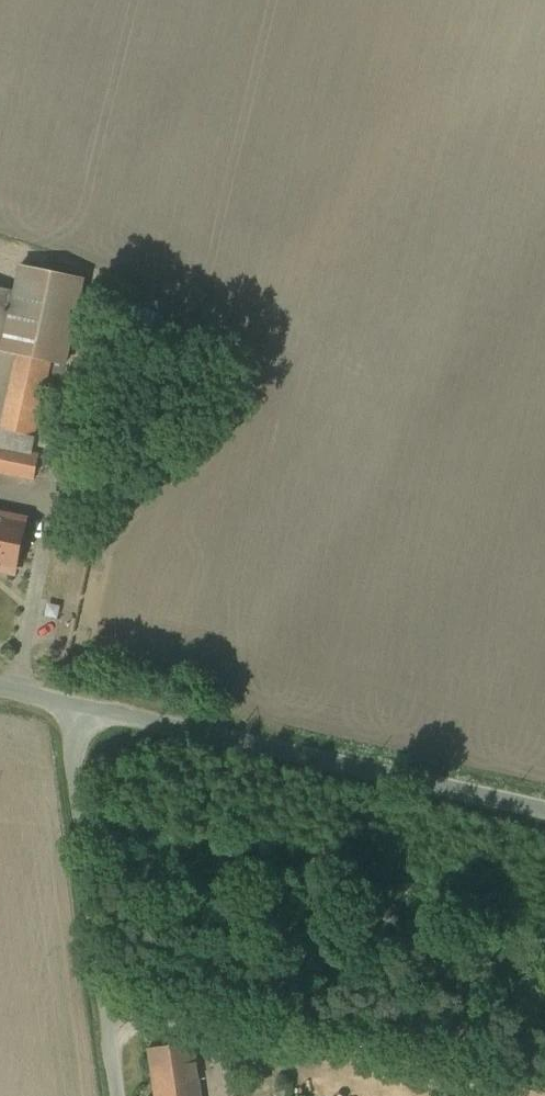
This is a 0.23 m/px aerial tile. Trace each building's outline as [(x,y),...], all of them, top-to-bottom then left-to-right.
[(84,278),(21,265),(16,291),(4,346),(3,349),(19,353),(51,360),(66,364),(84,278)] [(0,287),(0,345),(4,346),(16,291),(0,287)] [(51,360),(19,353),(2,428),(35,435),(51,360)] [(2,428),(0,439),(0,446),(31,453),(35,435),(2,428)] [(35,479),(40,455),(0,446),(0,471),(35,479)] [(100,492),(78,488),(75,500),(97,504),(100,492)] [(15,572),(26,518),(0,512),(0,569),(15,572)] [(170,1016),(146,1020),(150,1047),(174,1043),(170,1016)] [(150,1047),(157,1095),(201,1095),(193,1041),(174,1043),(150,1047)]
